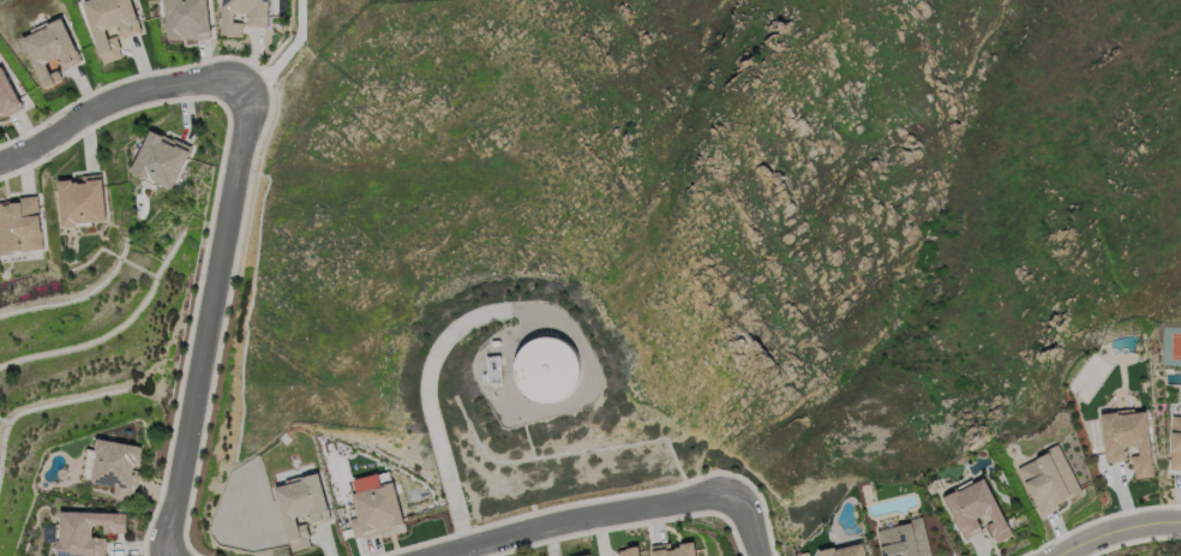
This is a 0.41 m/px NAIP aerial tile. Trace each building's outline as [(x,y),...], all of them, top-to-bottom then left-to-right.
[(84,1),(88,0),(131,0),(142,31),(118,38),(120,48),(119,49),(121,58),(104,62),(84,1)] [(169,40),(164,0),(207,0),(211,31),(210,32),(211,37),(193,40),(193,37),(180,40),(180,38),(169,40)] [(222,35),(224,0),(270,0),(268,26),(242,25),(242,37),(222,35)] [(59,70),(64,82),(44,90),(22,38),(48,26),(47,25),(61,18),(80,60),(59,70)] [(4,110),(0,112),(0,67),(20,107),(6,115),(4,110)] [(148,126),(172,138),(173,137),(190,145),(169,187),(143,174),(142,177),(127,169),(148,126)] [(103,219),(74,222),(74,223),(61,226),(55,179),(68,178),(70,181),(74,180),(74,183),(82,181),(82,175),(97,173),(103,219)] [(10,253),(0,254),(0,202),(18,199),(17,196),(35,195),(40,247),(10,250),(10,253)] [(575,337),(518,339),(520,401),(577,399),(575,337)] [(500,381),(482,382),(482,373),(490,373),(488,358),(499,357),(500,381)] [(1108,464),(1107,452),(1109,450),(1104,413),(1121,412),(1121,414),(1151,411),(1157,467),(1155,467),(1156,476),(1138,477),(1137,467),(1134,467),(1133,455),(1134,455),(1134,447),(1131,448),(1132,459),(1129,459),(1129,460),(1108,464)] [(1173,414),(1180,415),(1180,468),(1171,468),(1173,414)] [(134,500),(112,495),(113,485),(89,482),(90,478),(80,477),(85,448),(92,450),(95,438),(139,447),(134,468),(140,470),(134,500)] [(1019,468),(1048,454),(1045,450),(1060,443),(1084,492),(1072,498),(1071,496),(1067,498),(1068,501),(1060,506),(1060,507),(1043,515),(1019,468)] [(290,551),(274,488),(300,480),(300,477),(317,473),(330,520),(305,527),(311,546),(290,551)] [(988,476),(1017,534),(997,544),(987,524),(994,521),(990,514),(981,519),(984,527),(982,528),(983,531),(966,539),(946,497),(988,476)] [(391,483),(402,525),(378,531),(379,533),(353,540),(347,518),(355,515),(349,494),(391,483)] [(103,549),(103,555),(56,555),(58,513),(125,514),(125,532),(112,532),(112,533),(102,533),(102,526),(90,526),(90,538),(100,538),(100,549),(103,549)] [(923,516),(933,555),(884,555),(877,530),(910,522),(910,520),(923,516)] [(695,542),(697,555),(652,555),(651,545),(670,543),(671,550),(676,549),(676,548),(682,546),(681,544),(695,542)] [(864,543),(867,555),(820,555),(819,551),(837,546),(837,550),(864,543)] [(639,548),(640,555),(621,555),(619,551),(639,548)]
